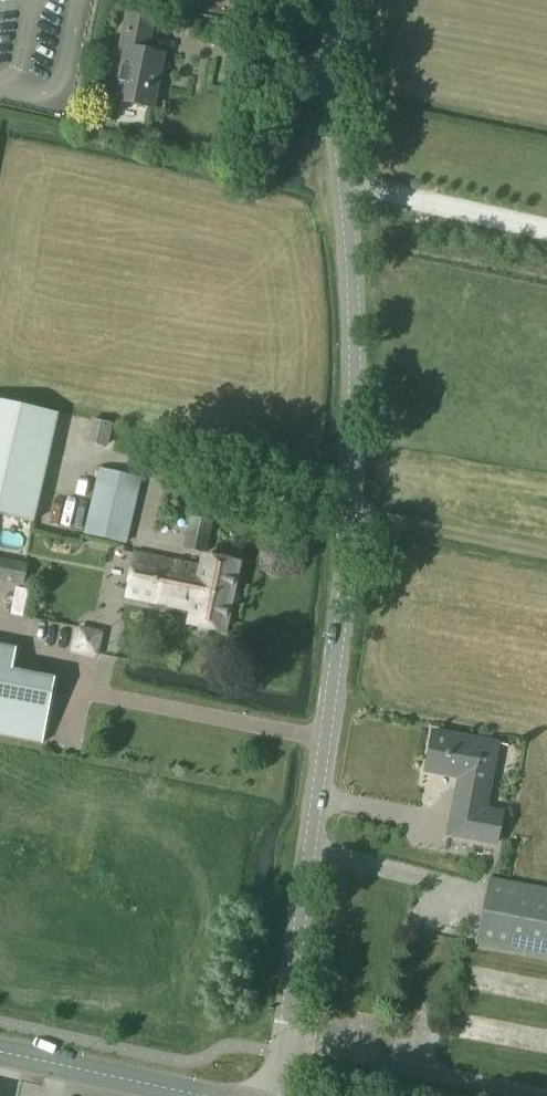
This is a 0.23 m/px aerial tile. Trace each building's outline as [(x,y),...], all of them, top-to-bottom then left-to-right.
[(125,50),(115,101),(152,108),(162,55),(147,52),(153,21),(125,15),(118,49),(125,50)] [(33,522),(58,415),(0,401),(0,515),(33,522)] [(94,418),(89,438),(105,442),(110,422),(94,418)] [(100,466),(84,531),(124,540),(139,476),(100,466)] [(204,550),(211,520),(204,518),(205,512),(190,509),(182,545),(204,550)] [(221,630),(236,563),(203,555),(200,568),(133,552),(123,595),(183,609),(181,619),(188,620),(187,623),(221,630)] [(94,652),(99,633),(80,628),(75,647),(94,652)] [(54,679),(12,671),(16,649),(0,646),(0,736),(42,744),(54,679)] [(429,769),(461,774),(455,805),(486,811),(489,797),(496,754),(484,752),(486,742),(434,733),(426,774),(428,774),(429,769)] [(497,845),(503,814),(486,811),(455,805),(449,836),(497,845)] [(477,945),(546,958),(546,959),(546,889),(488,878),(477,945)]
